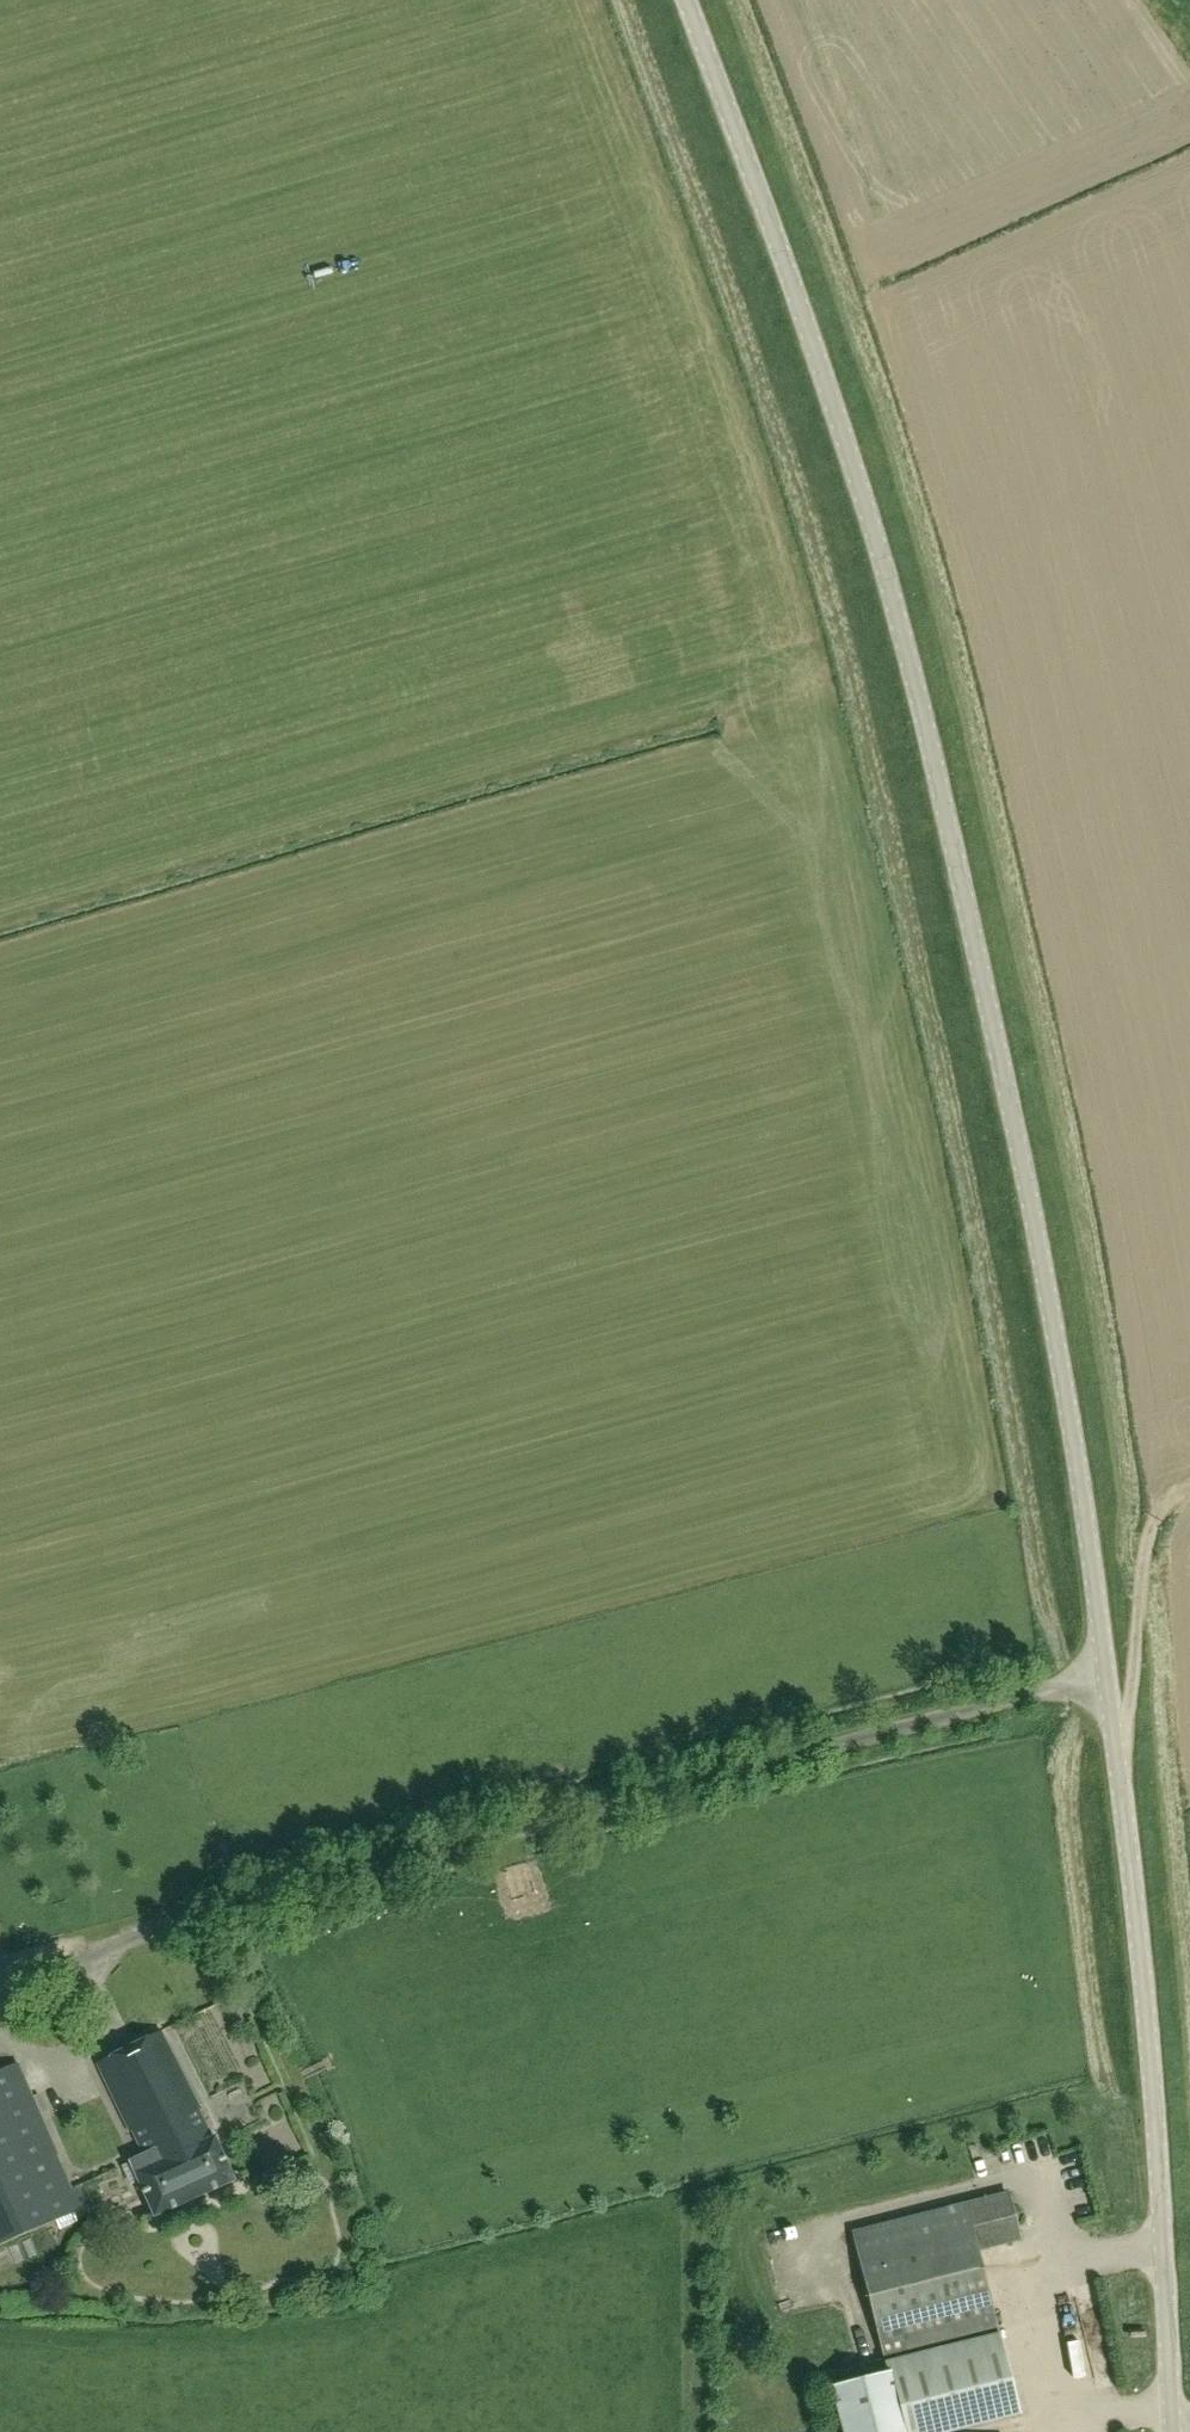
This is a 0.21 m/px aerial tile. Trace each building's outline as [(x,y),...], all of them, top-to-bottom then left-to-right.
[(233,2181),(160,2032),(97,2064),(142,2155),(128,2161),(153,2217),(233,2181)] [(56,2153),(16,2063),(0,2070),(0,2244),(90,2205),(80,2182),(71,2186),(56,2153)] [(228,2118),(264,2104),(251,2070),(215,2084),(228,2118)] [(978,2248),(1015,2238),(1002,2192),(847,2233),(885,2374),(829,2388),(841,2431),(943,2431),(1021,2412),(978,2248)] [(1008,2320),(1018,2348),(1031,2343),(1022,2316),(1008,2320)]
